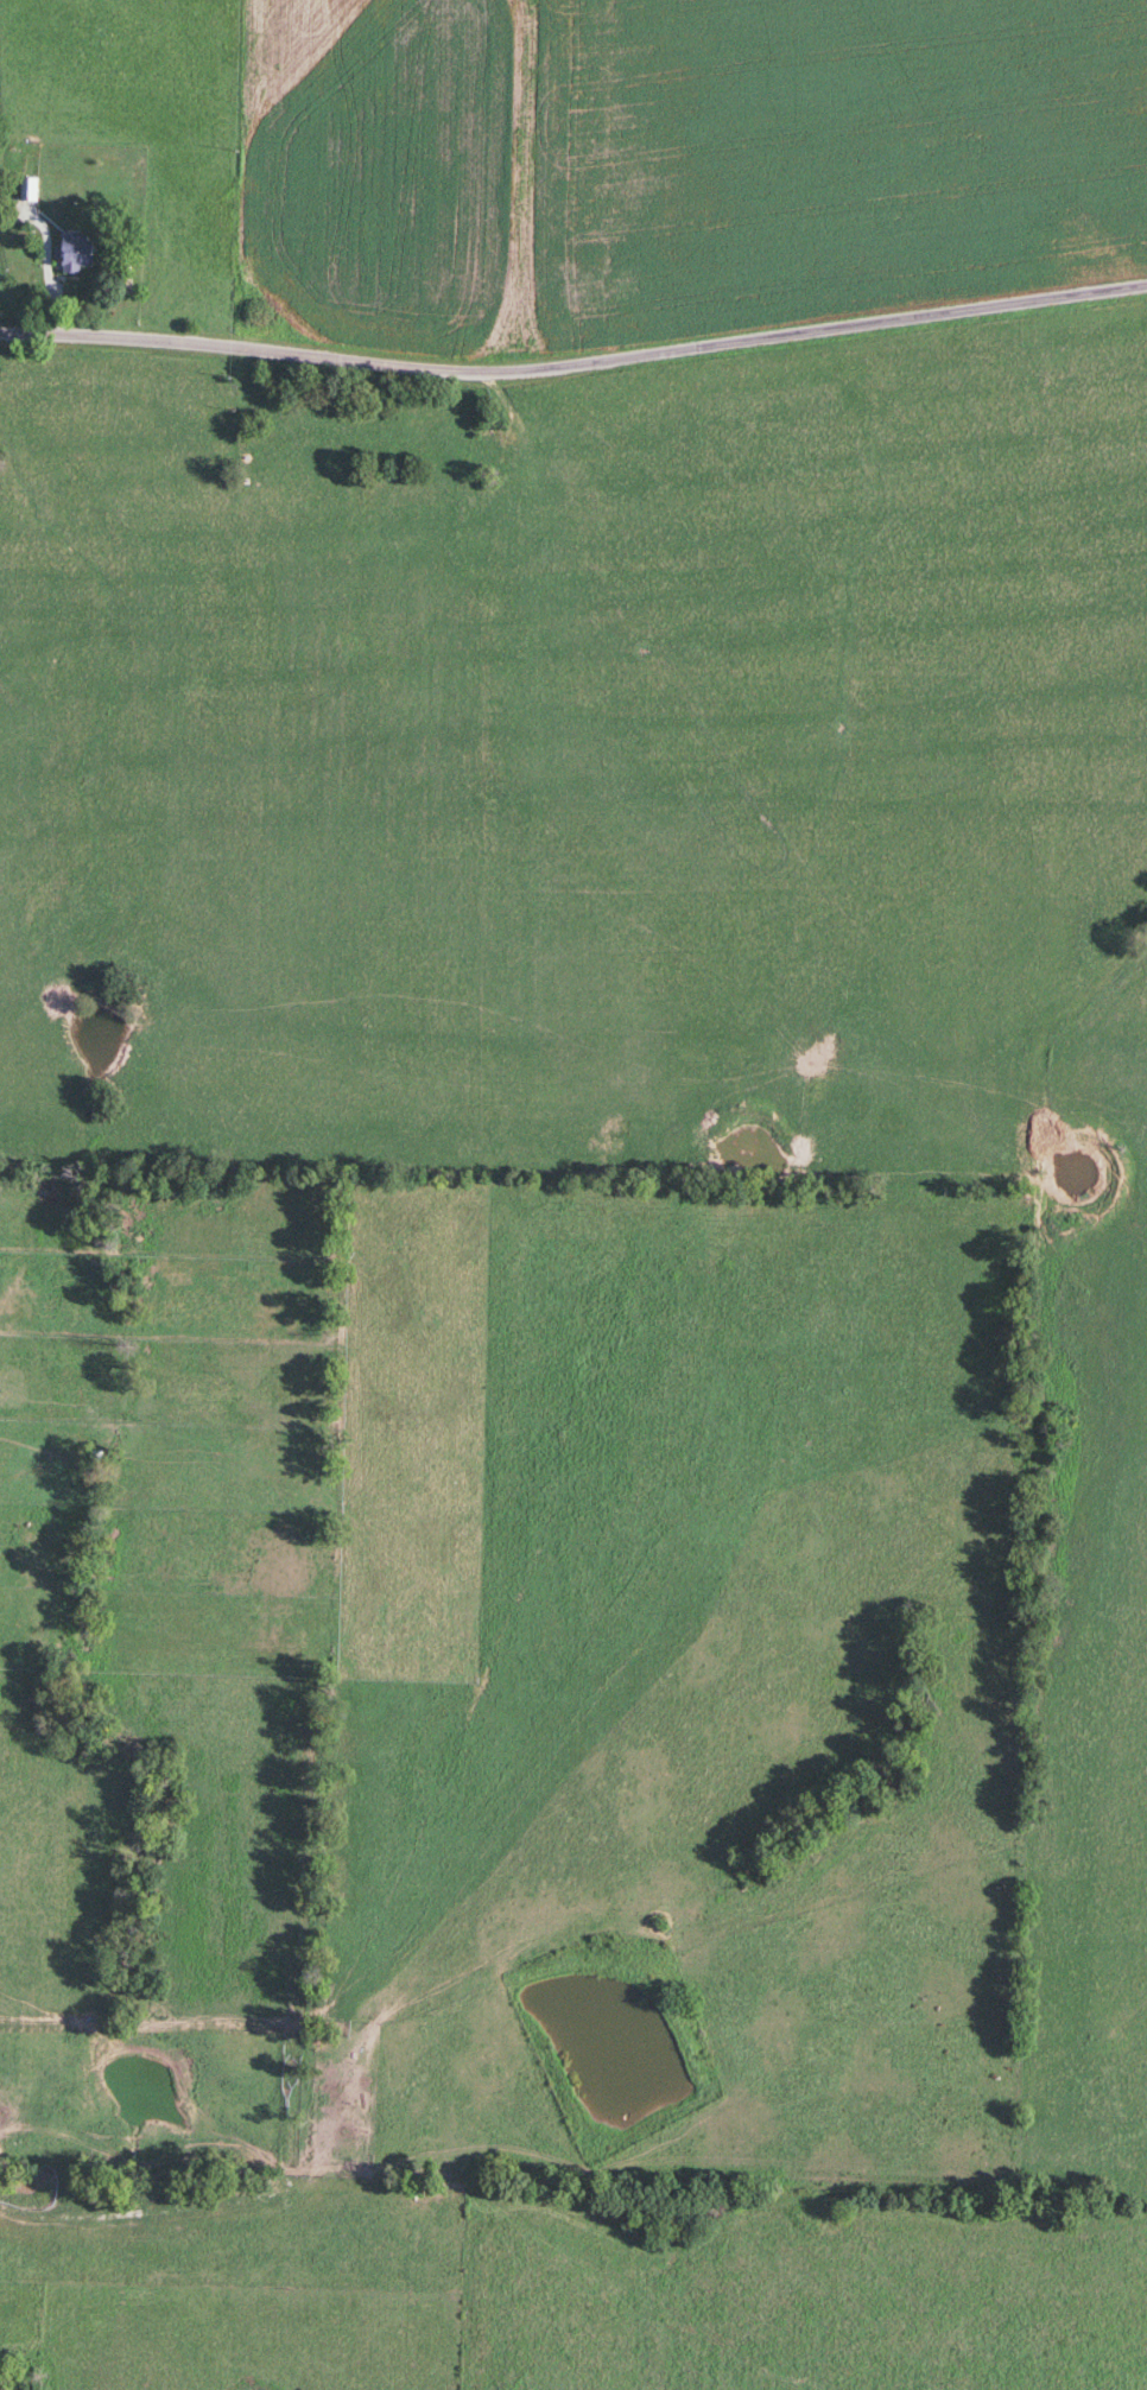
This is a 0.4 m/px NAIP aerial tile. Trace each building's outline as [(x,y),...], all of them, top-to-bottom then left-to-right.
[(38,175),(21,175),(21,199),(38,199),(38,175)] [(66,272),(82,272),(82,265),(95,265),(95,230),(66,230),(66,272)]
